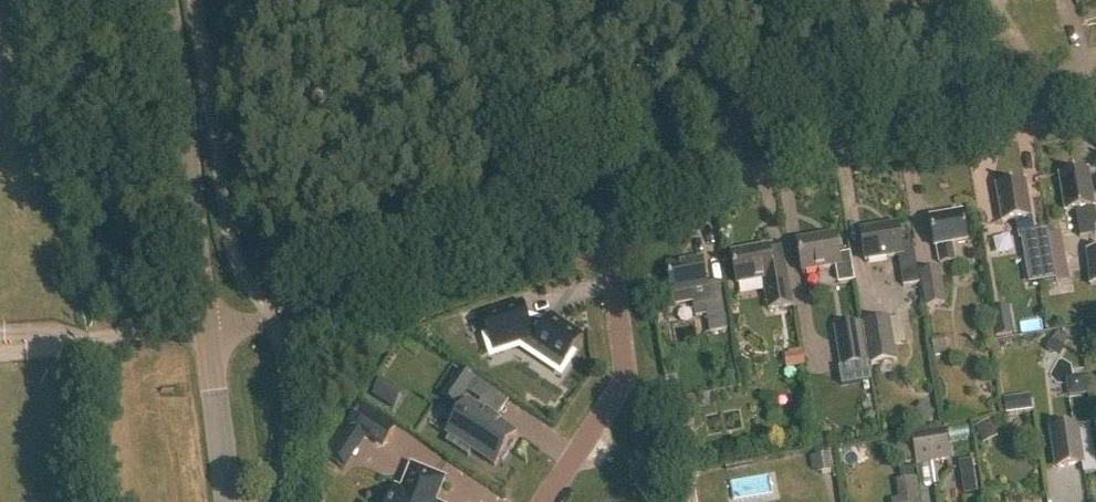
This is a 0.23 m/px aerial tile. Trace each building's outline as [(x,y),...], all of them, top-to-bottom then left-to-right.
[(1079,238),(1095,236),(1094,227),(1095,227),(1095,221),(1088,171),(1059,176),(1065,213),(1075,211),(1079,238)] [(1023,238),(1028,268),(1053,263),(1047,233),(1034,235),(1031,218),(1031,219),(1025,182),(996,187),(1002,224),(1017,221),(1020,239),(1023,238)] [(963,216),(929,222),(934,249),(937,248),(940,265),(955,262),(952,245),(968,243),(963,216)] [(899,257),(904,287),(919,285),(912,244),(901,245),(898,227),(860,233),(865,262),(899,257)] [(836,267),(839,285),(855,283),(850,254),(839,256),(836,238),(797,244),(802,273),(836,267)] [(1085,250),(1089,285),(1095,284),(1095,249),(1085,250)] [(761,281),(767,314),(792,309),(790,296),(785,268),(773,270),(769,250),(731,256),(737,285),(761,281)] [(693,303),(696,318),(707,316),(710,333),(727,331),(719,284),(707,286),(703,261),(667,267),(674,307),(693,303)] [(939,267),(919,270),(925,305),(944,302),(939,267)] [(523,303),(481,316),(493,353),(530,341),(540,348),(536,355),(560,371),(583,337),(551,316),(545,325),(529,322),(523,303)] [(1012,314),(996,315),(999,340),(1014,339),(1012,314)] [(833,328),(839,368),(868,364),(868,367),(896,363),(890,319),(833,328)] [(699,341),(697,327),(681,330),(683,344),(699,341)] [(1025,349),(1049,347),(1049,335),(1025,337),(1025,349)] [(784,354),(786,373),(803,370),(801,349),(786,351),(787,354),(784,354)] [(461,371),(449,388),(464,398),(467,393),(482,403),(490,390),(461,371)] [(1002,398),(1004,415),(1031,412),(1029,396),(1002,398)] [(450,438),(446,444),(468,459),(472,453),(495,468),(500,461),(503,463),(511,452),(507,450),(517,435),(469,403),(447,436),(450,438)] [(918,403),(910,414),(924,424),(932,413),(918,403)] [(362,406),(350,424),(327,457),(343,467),(365,434),(383,446),(395,428),(362,406)] [(973,428),(981,445),(993,440),(986,422),(973,428)] [(1049,430),(1055,471),(1084,466),(1077,425),(1049,430)] [(910,436),(915,466),(949,460),(945,431),(910,436)] [(828,472),(826,454),(807,457),(810,475),(828,472)] [(431,501),(438,498),(438,497),(445,480),(412,466),(402,491),(396,488),(390,501),(431,501)]
